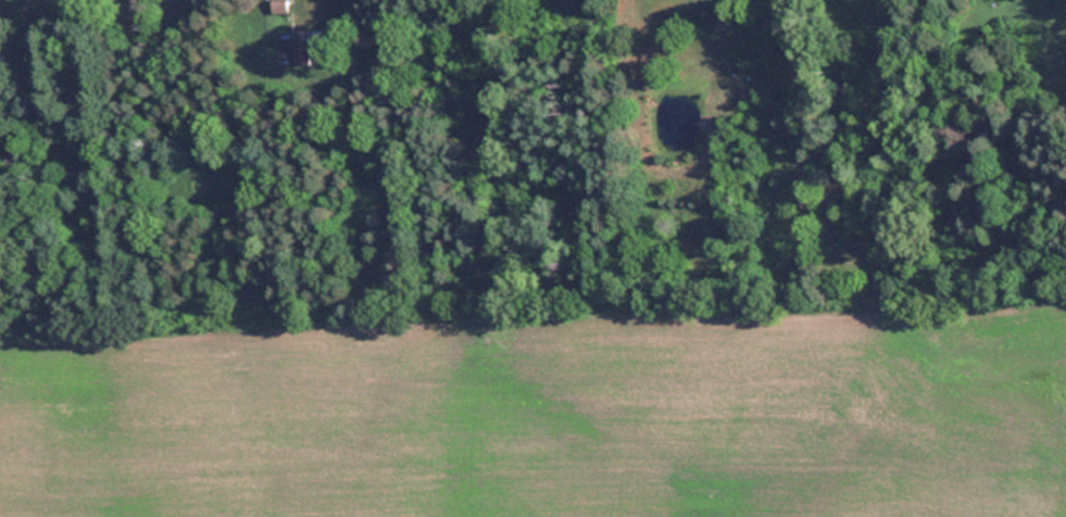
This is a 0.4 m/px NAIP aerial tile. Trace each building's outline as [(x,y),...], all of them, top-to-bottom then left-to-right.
[(272,13),(287,13),(288,0),(272,0),(272,13)] [(287,43),(288,65),(321,64),(320,41),(287,43)]
